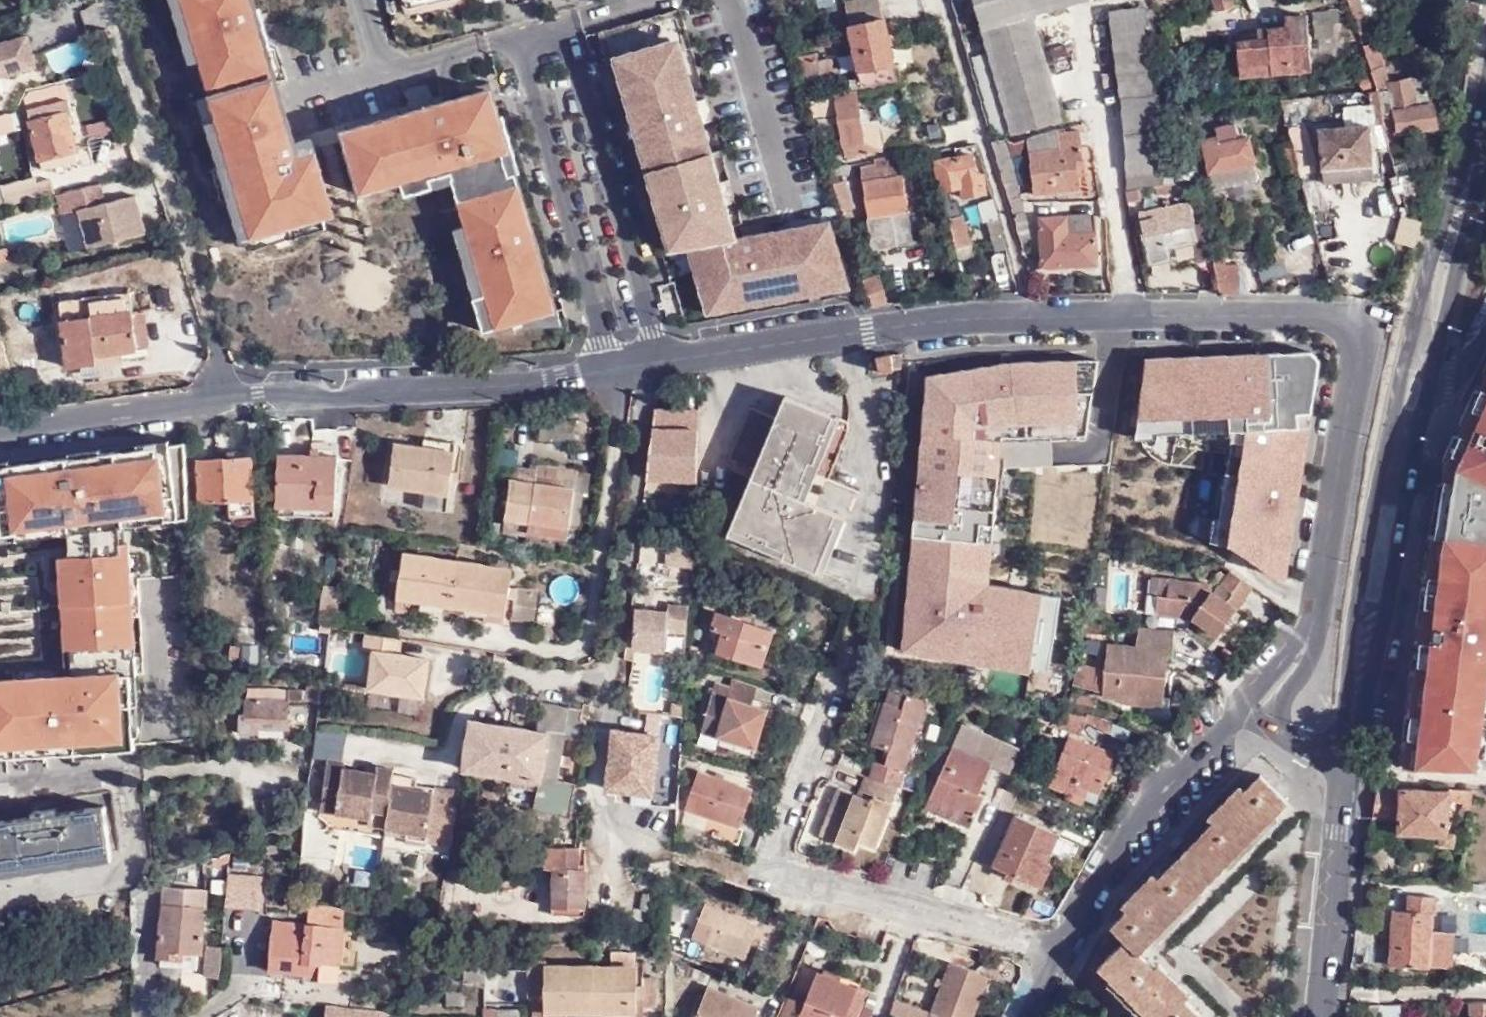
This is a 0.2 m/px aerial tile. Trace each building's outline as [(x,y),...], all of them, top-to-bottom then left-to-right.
[(330,229),(318,191),(328,188),(315,145),(305,148),(261,29),(267,27),(264,15),(261,8),(256,10),(253,0),(170,0),(189,64),(199,62),(217,126),(208,128),(220,170),(212,172),(221,203),(232,200),(248,255),(330,229)] [(894,66),(881,0),(861,0),(846,3),(861,71),(862,78),(864,88),(897,81),(894,66)] [(1070,8),(1096,0),(976,0),(984,31),(1051,13),(1070,8)] [(1142,9),(1141,0),(1107,0),(1106,0),(1108,14),(1142,9)] [(1238,5),(1236,0),(1217,0),(1220,11),(1238,5)] [(1363,0),(1352,0),(1353,4),(1376,91),(1391,150),(1397,175),(1406,173),(1399,135),(1436,128),(1426,76),(1387,82),(1379,42),(1374,43),(1363,0)] [(1142,9),(1108,14),(1119,103),(1152,99),(1142,9)] [(1051,13),(984,31),(989,50),(1013,137),(1064,123),(1051,69),(1065,66),(1059,43),(1051,13)] [(1272,39),(1262,40),(1242,41),(1244,66),(1276,64),(1277,74),(1318,69),(1311,16),(1290,17),(1291,27),(1271,30),(1272,39)] [(1262,31),(1262,40),(1272,39),(1271,30),(1262,31)] [(44,51),(54,73),(91,56),(81,35),(44,51)] [(36,64),(29,39),(0,47),(0,73),(36,64)] [(707,319),(852,293),(831,222),(766,233),(739,238),(728,199),(703,116),(681,39),(611,59),(669,256),(688,252),(707,319)] [(995,142),(1013,137),(989,50),(971,55),(995,142)] [(806,86),(833,80),(828,55),(809,59),(808,54),(804,56),(805,60),(800,61),(806,86)] [(36,64),(0,73),(0,77),(1,79),(37,69),(36,64)] [(1245,77),(1277,74),(1276,64),(1244,66),(1245,77)] [(864,88),(862,78),(850,80),(852,90),(864,88)] [(420,110),(340,133),(359,199),(403,187),(407,199),(455,185),(468,228),(456,232),(486,335),(524,324),(525,328),(563,328),(546,269),(493,88),(420,110)] [(1376,91),(1370,91),(1372,113),(1349,115),(1351,128),(1319,131),(1324,185),(1374,181),(1369,127),(1374,126),(1376,151),(1391,150),(1376,91)] [(858,94),(837,97),(845,147),(864,144),(860,110),(858,94)] [(1119,103),(1128,192),(1140,191),(1168,185),(1157,99),(1119,103)] [(864,144),(845,147),(847,160),(885,154),(879,124),(871,125),(869,110),(860,110),(864,144)] [(41,161),(76,153),(68,116),(32,126),(41,161)] [(1302,177),(1313,216),(1331,208),(1321,189),(1318,173),(1310,175),(1304,153),(1313,150),(1307,125),(1290,130),(1297,154),(1302,177)] [(1065,131),(1029,142),(1037,197),(1082,190),(1081,175),(1088,173),(1082,135),(1066,136),(1065,131)] [(1258,180),(1248,138),(1218,144),(1216,138),(1203,140),(1214,190),(1258,180)] [(993,143),(1009,202),(1019,199),(1001,141),(993,143)] [(973,157),(981,156),(978,145),(958,148),(960,157),(936,162),(942,193),(963,188),(965,197),(986,194),(984,177),(976,178),(973,157)] [(911,230),(901,157),(875,162),(876,169),(862,171),(872,236),(874,252),(913,246),(911,230)] [(32,183),(2,190),(6,207),(36,199),(32,183)] [(855,211),(847,183),(836,186),(844,214),(855,211)] [(1128,192),(1130,202),(1141,200),(1140,191),(1128,192)] [(137,195),(77,210),(87,249),(147,234),(137,195)] [(1019,199),(1009,202),(1022,244),(1031,241),(1019,199)] [(1145,230),(1152,266),(1172,263),(1169,242),(1176,240),(1177,248),(1198,244),(1194,226),(1196,226),(1192,203),(1138,215),(1140,231),(1145,230)] [(944,210),(955,251),(970,247),(963,216),(956,217),(954,207),(944,210)] [(1043,269),(1099,267),(1098,218),(1041,220),(1043,269)] [(1014,278),(999,221),(986,224),(1000,282),(1014,278)] [(0,258),(0,272),(9,271),(6,257),(0,258)] [(1219,294),(1248,295),(1243,268),(1227,270),(1225,261),(1213,263),(1219,294)] [(865,282),(871,310),(888,305),(882,279),(865,282)] [(63,305),(65,324),(134,317),(132,297),(63,305)] [(147,316),(134,317),(138,354),(150,352),(147,316)] [(97,357),(126,355),(138,354),(134,317),(65,324),(70,371),(98,367),(96,358),(97,357)] [(1168,460),(1222,468),(1213,543),(1230,546),(1270,573),(1286,577),(1301,480),(1320,361),(1312,352),(1240,355),(1146,358),(1138,424),(1139,437),(1145,448),(1154,456),(1168,460)] [(126,365),(126,355),(97,357),(96,358),(98,367),(98,368),(126,365)] [(878,360),(881,376),(902,373),(904,355),(902,355),(878,360)] [(1088,438),(1105,355),(1013,356),(926,372),(917,487),(914,534),(995,540),(1004,441),(1088,438)] [(1443,461),(1485,478),(1485,374),(1443,461)] [(829,569),(850,513),(815,500),(807,497),(827,440),(836,443),(845,416),(789,396),(780,418),(755,409),(737,456),(764,466),(740,531),(795,551),(793,557),(829,569)] [(696,492),(696,409),(653,408),(643,490),(696,492)] [(572,421),(547,426),(550,440),(575,435),(572,421)] [(427,433),(426,443),(456,446),(458,437),(427,433)] [(0,462),(0,489),(5,534),(69,529),(98,527),(122,525),(190,519),(181,438),(0,462)] [(456,446),(426,443),(397,439),(392,482),(421,485),(448,488),(451,489),(456,446)] [(1059,460),(1102,460),(1102,439),(1059,440),(1059,460)] [(819,488),(836,443),(827,440),(807,497),(815,500),(819,488)] [(338,512),(339,460),(281,458),(280,509),(338,512)] [(257,517),(253,459),(200,463),(203,507),(232,505),(233,518),(257,517)] [(554,461),(552,472),(551,481),(573,484),(576,464),(554,461)] [(1435,530),(1485,536),(1485,478),(1443,461),(1437,509),(1435,530)] [(568,523),(573,484),(551,481),(552,472),(509,465),(504,514),(568,523)] [(447,503),(448,488),(421,485),(420,500),(447,503)] [(857,516),(850,513),(829,569),(837,572),(857,516)] [(69,529),(70,548),(71,553),(59,554),(67,671),(0,674),(0,752),(107,749),(137,748),(136,650),(132,540),(124,539),(122,525),(98,527),(69,529)] [(1406,762),(1479,765),(1485,713),(1485,536),(1435,530),(1406,762)] [(738,538),(793,557),(795,551),(740,531),(738,538)] [(995,540),(914,534),(903,648),(1052,672),(1065,593),(990,581),(995,540)] [(692,585),(691,546),(647,547),(647,586),(692,585)] [(419,596),(488,605),(509,608),(514,565),(404,551),(399,593),(419,596)] [(1233,594),(1242,601),(1253,587),(1231,571),(1221,585),(1233,594)] [(1155,613),(1164,614),(1168,579),(1152,577),(1150,597),(1157,598),(1155,613)] [(1168,579),(1164,614),(1190,617),(1216,635),(1230,618),(1214,605),(1220,598),(1211,590),(1212,583),(1168,579)] [(537,590),(512,588),(510,617),(534,619),(537,590)] [(1236,610),(1242,601),(1233,594),(1227,602),(1236,610)] [(487,612),(488,605),(419,596),(418,603),(487,612)] [(1230,618),(1236,610),(1227,602),(1220,598),(1214,605),(1230,618)] [(688,638),(690,604),(666,603),(666,613),(634,611),(631,645),(624,643),(621,661),(633,663),(635,653),(664,656),(666,635),(688,638)] [(772,630),(718,614),(713,629),(709,628),(703,650),(761,667),(772,630)] [(1108,623),(1084,620),(1083,627),(1108,630),(1108,623)] [(1122,693),(1163,696),(1165,673),(1154,672),(1156,651),(1167,653),(1171,653),(1173,629),(1138,625),(1136,645),(1107,642),(1102,692),(1102,694),(1122,697),(1122,693)] [(409,635),(371,629),(369,646),(379,647),(373,686),(432,695),(437,653),(407,649),(409,635)] [(241,659),(240,648),(232,647),(231,658),(241,659)] [(1165,673),(1167,653),(1156,651),(1154,672),(1165,673)] [(1104,667),(1077,663),(1073,685),(1102,692),(1104,667)] [(751,685),(725,677),(721,688),(724,689),(720,699),(743,706),(751,685)] [(324,704),(327,678),(311,678),(310,691),(250,691),(249,717),(244,716),(243,735),(262,736),(263,724),(290,725),(291,703),(324,704)] [(702,693),(720,699),(724,689),(721,688),(706,683),(702,693)] [(886,690),(882,704),(898,708),(902,694),(886,690)] [(720,699),(702,693),(701,693),(690,731),(746,749),(758,711),(743,706),(720,699)] [(1163,706),(1163,696),(1122,693),(1122,697),(1121,701),(1163,706)] [(897,786),(898,786),(921,698),(902,694),(898,708),(882,704),(871,747),(887,751),(883,765),(874,762),(870,775),(897,786)] [(542,705),(537,732),(547,734),(582,739),(585,723),(582,723),(584,712),(542,705)] [(1034,717),(1050,723),(1055,710),(1038,708),(1034,717)] [(1082,714),(1055,710),(1050,723),(1076,732),(1080,721),(1107,732),(1112,719),(1083,711),(1082,714)] [(441,752),(466,756),(471,723),(451,719),(447,749),(441,748),(441,752)] [(502,727),(471,723),(466,756),(466,757),(464,772),(537,782),(541,782),(547,734),(537,732),(532,732),(502,727)] [(929,799),(976,817),(985,796),(979,794),(989,767),(1007,773),(1016,750),(957,727),(929,799)] [(676,738),(609,729),(601,797),(676,805),(676,738)] [(1097,765),(1105,767),(1108,768),(1114,752),(1065,735),(1048,783),(1067,789),(1071,779),(1085,784),(1098,788),(1103,775),(1095,772),(1097,765)] [(466,757),(466,756),(441,752),(438,768),(464,772),(466,757)] [(1103,775),(1105,767),(1097,765),(1095,772),(1103,775)] [(347,769),(331,766),(322,820),(374,827),(375,813),(391,815),(388,838),(430,844),(437,799),(394,793),(397,776),(380,773),(379,780),(346,776),(347,769)] [(751,790),(696,773),(683,811),(714,822),(709,837),(736,847),(741,832),(738,831),(751,790)] [(1292,799),(1265,773),(1249,788),(1245,785),(1214,815),(1157,871),(1124,903),(1129,908),(1111,924),(1126,936),(1140,950),(1292,799)] [(878,849),(898,786),(897,786),(870,775),(869,777),(866,776),(858,797),(855,796),(848,817),(841,815),(832,844),(858,851),(861,844),(878,849)] [(1081,794),(1085,784),(1071,779),(1067,789),(1081,794)] [(575,787),(541,782),(537,782),(535,799),(535,802),(533,814),(571,819),(573,807),(575,787)] [(819,838),(832,844),(841,815),(848,817),(855,796),(837,789),(819,838)] [(1449,793),(1377,789),(1373,817),(1399,818),(1399,832),(1441,835),(1441,847),(1454,848),(1455,834),(1447,834),(1448,811),(1470,812),(1473,790),(1450,789),(1449,793)] [(971,831),(976,817),(929,799),(924,812),(971,831)] [(113,857),(106,812),(61,819),(57,820),(55,815),(39,817),(40,823),(35,823),(34,824),(0,829),(0,876),(113,857)] [(1059,830),(1019,814),(999,866),(1039,882),(1059,830)] [(113,857),(0,876),(0,884),(69,873),(115,866),(113,857)] [(569,918),(572,871),(545,870),(542,916),(569,918)] [(266,878),(234,874),(230,908),(262,911),(266,878)] [(294,898),(301,898),(303,879),(297,878),(294,898)] [(184,963),(185,954),(203,955),(209,898),(167,894),(160,960),(184,963)] [(1408,913),(1394,913),(1390,968),(1425,969),(1456,969),(1457,934),(1446,933),(1446,916),(1435,914),(1436,898),(1409,897),(1408,913)] [(321,967),(319,983),(339,986),(349,912),(310,906),(307,925),(276,922),(269,971),(303,976),(305,965),(321,967)] [(741,946),(748,931),(702,913),(694,930),(707,935),(700,951),(741,966),(748,949),(741,946)] [(688,946),(700,951),(707,935),(694,930),(688,946)] [(754,933),(748,931),(741,946),(748,949),(754,933)] [(1126,936),(1099,964),(1154,1016),(1201,1016),(1205,1012),(1188,997),(1194,989),(1177,974),(1162,960),(1157,966),(1140,950),(1126,936)] [(225,949),(208,946),(205,977),(221,979),(225,949)] [(944,961),(936,957),(916,1008),(888,997),(882,1011),(896,1016),(932,1016),(933,1015),(924,1011),(944,961)] [(545,1014),(591,1015),(592,972),(547,971),(546,962),(530,961),(529,1000),(533,1000),(545,1000),(545,1014)] [(932,1016),(968,1016),(984,977),(944,961),(924,1011),(933,1015),(932,1016)] [(303,981),(319,983),(321,967),(305,965),(303,976),(303,981)] [(591,1015),(624,1016),(636,1016),(638,974),(592,972),(591,1015)] [(854,993),(812,979),(798,1016),(845,1016),(854,993)] [(755,1012),(703,993),(695,1016),(753,1016),(755,1012)] [(545,1014),(545,1000),(533,1000),(532,1016),(544,1016),(545,1014)] [(1473,1001),(1473,1016),(1485,1016),(1485,1001),(1473,1001)] [(1379,1015),(1379,1002),(1367,1002),(1349,1002),(1348,1013),(1357,1014),(1359,1015),(1379,1015)] [(1399,1002),(1379,1002),(1379,1015),(1399,1015),(1399,1002)] [(324,1008),(323,1016),(384,1016),(385,1016),(324,1008)]
